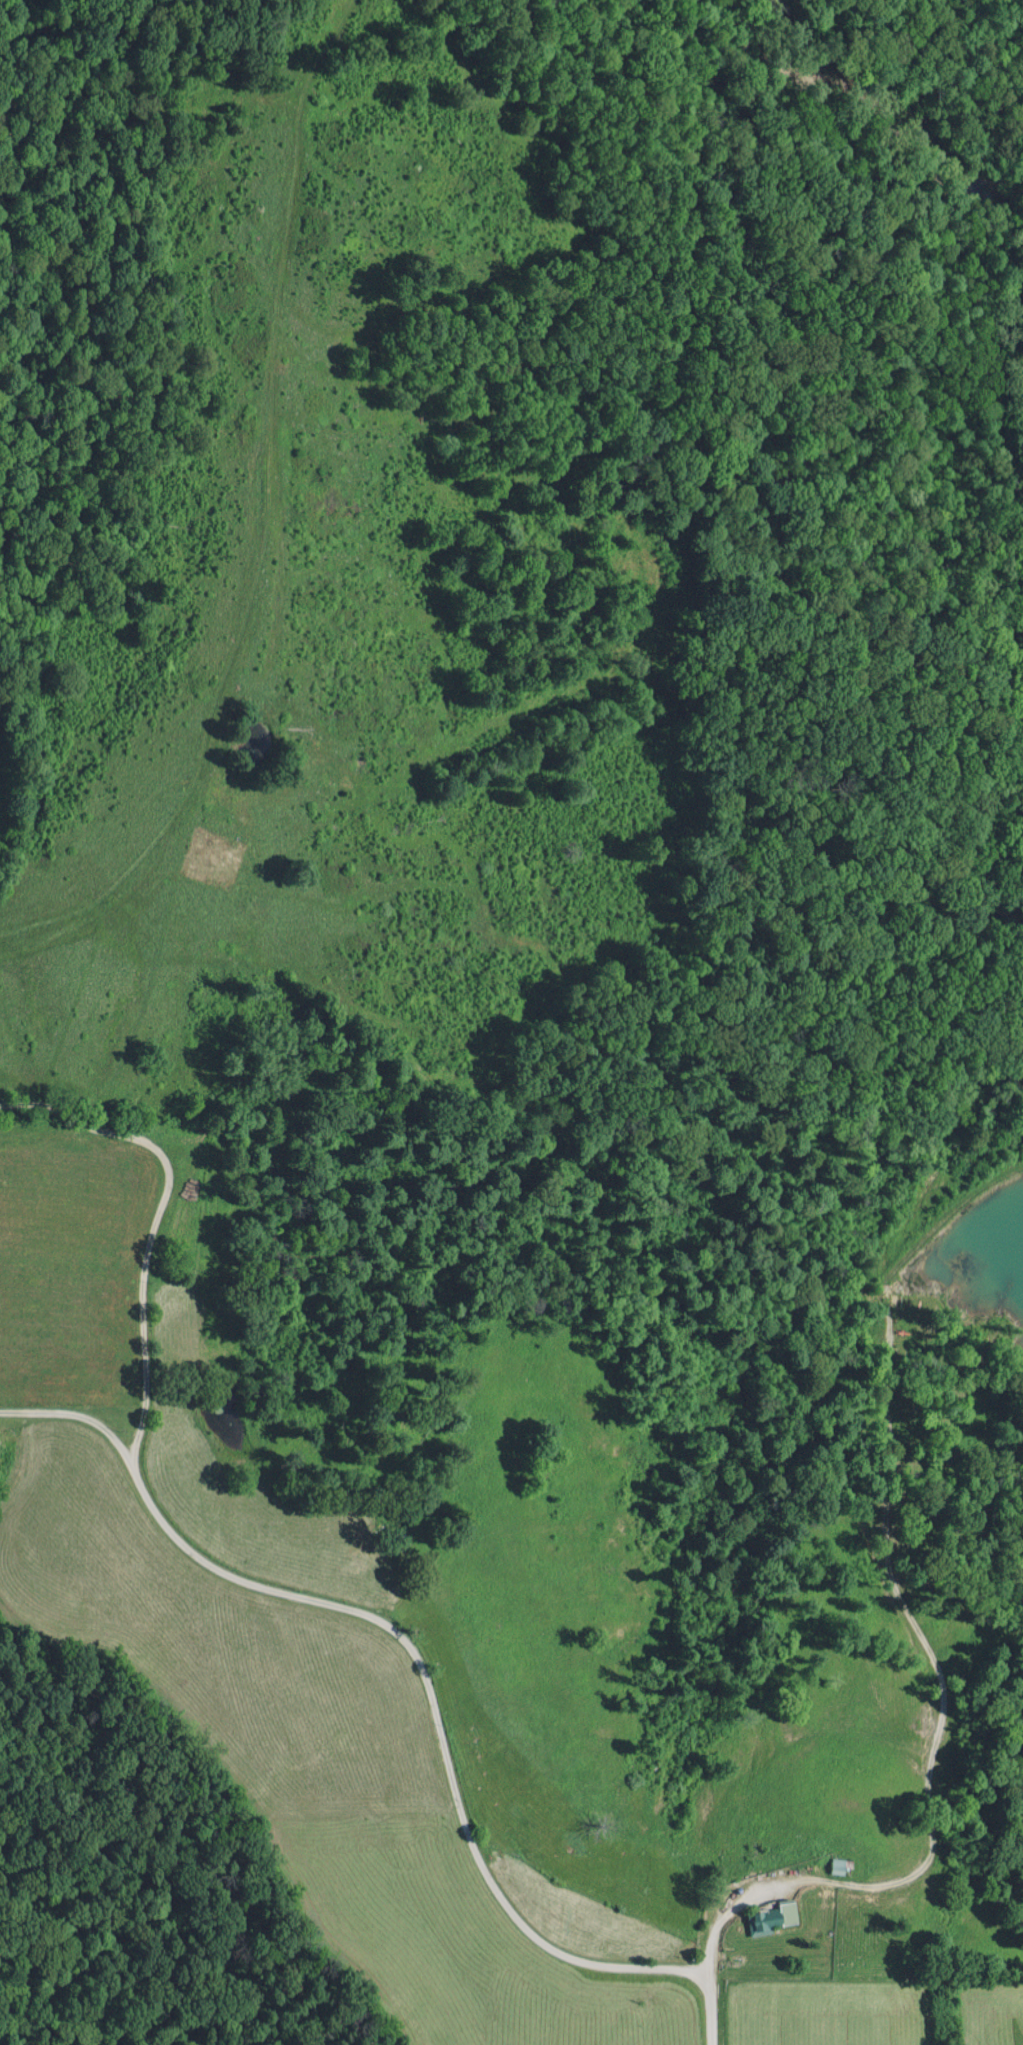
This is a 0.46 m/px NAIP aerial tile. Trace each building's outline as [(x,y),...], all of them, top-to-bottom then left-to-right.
[(746,1934),(794,1922),(789,1901),(741,1913),(746,1934)]
